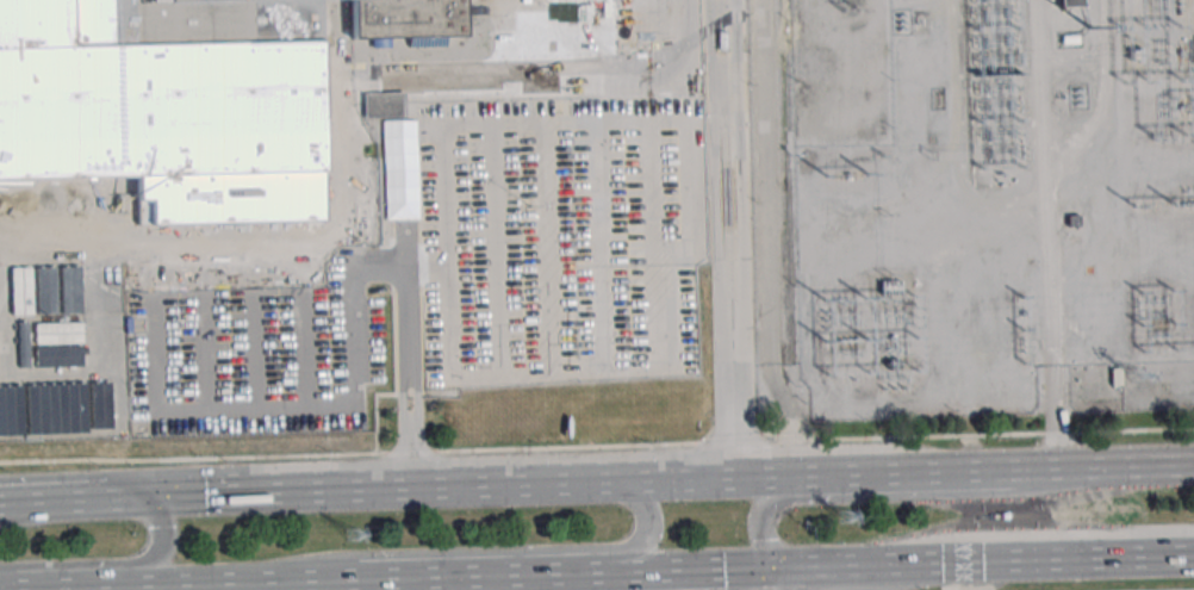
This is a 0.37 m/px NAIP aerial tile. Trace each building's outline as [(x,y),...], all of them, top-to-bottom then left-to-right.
[(321,219),(315,0),(0,0),(0,178),(136,175),(137,224),(321,219)] [(349,39),(464,38),(463,0),(349,0),(349,39)] [(1061,10),(1084,8),(1084,0),(1060,0),(1061,10)] [(80,174),(32,174),(32,196),(80,196),(80,174)] [(35,289),(83,289),(83,277),(35,277),(35,289)] [(83,295),(36,295),(36,315),(83,315),(83,295)]
